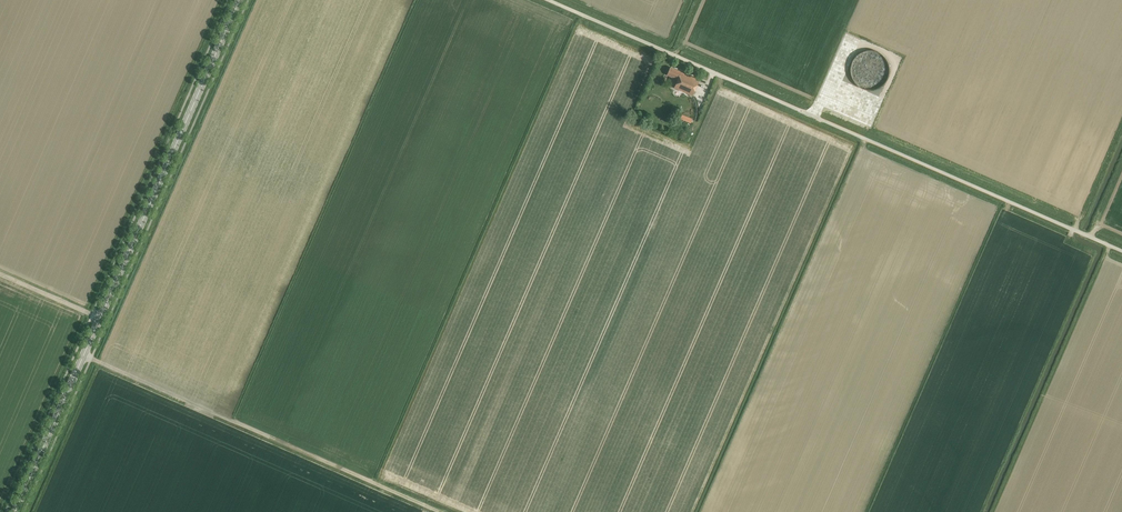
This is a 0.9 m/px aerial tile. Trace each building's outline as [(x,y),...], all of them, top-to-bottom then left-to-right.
[(670,67),(668,72),(667,75),(678,79),(674,87),(693,95),(699,80),(670,67)] [(692,118),(682,114),(680,119),(690,123),(692,118)]
